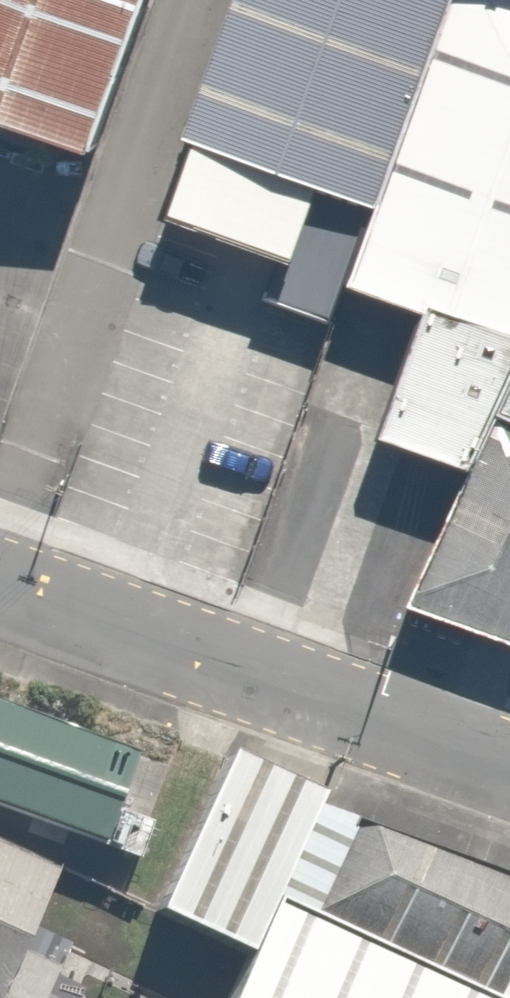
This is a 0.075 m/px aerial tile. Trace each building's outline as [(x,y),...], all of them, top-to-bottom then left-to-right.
[(86,151),(142,0),(0,0),(0,117),(86,151)] [(453,0),(234,0),(181,141),(377,208),(453,0)] [(469,470),(495,416),(509,384),(509,0),(453,0),(377,208),(346,287),(423,313),(377,440),(469,470)] [(495,416),(509,423),(509,384),(495,416)] [(495,416),(469,470),(406,606),(509,644),(509,423),(495,416)] [(0,706),(0,814),(134,861),(148,823),(112,811),(133,753),(0,706)] [(317,797),(226,756),(152,918),(246,960),(271,904),(313,807),(317,797)] [(313,807),(271,904),(475,997),(509,997),(509,880),(313,807)] [(0,849),(0,997),(42,997),(56,969),(18,951),(54,874),(0,849)] [(271,904),(246,960),(228,997),(475,997),(324,928),(271,904)]
